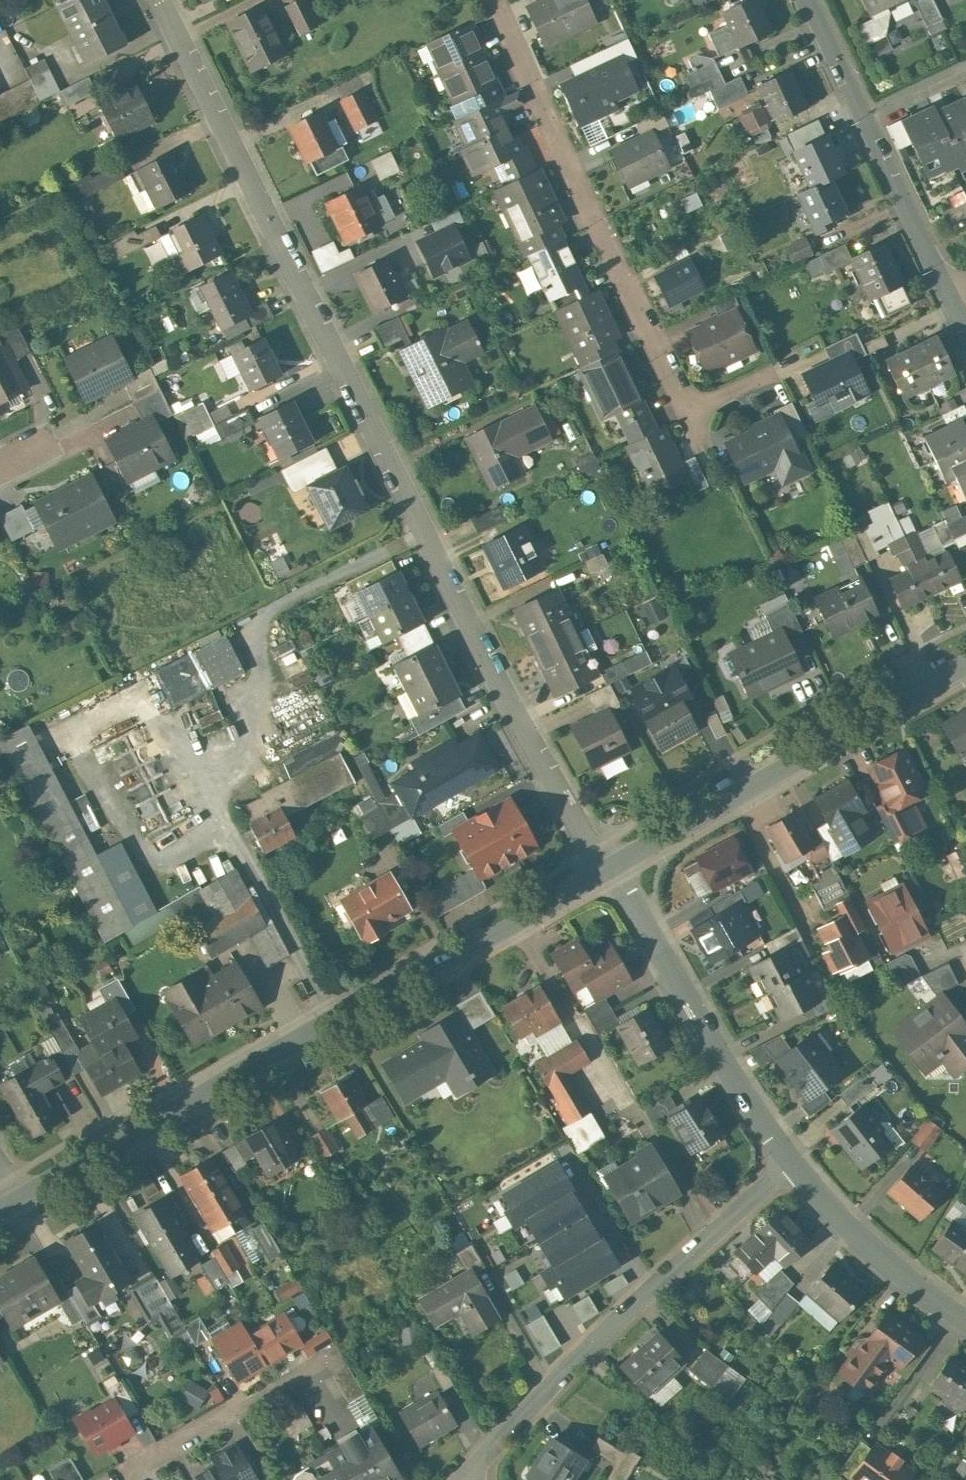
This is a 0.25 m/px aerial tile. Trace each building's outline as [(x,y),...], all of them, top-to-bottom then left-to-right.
[(56,5),(85,62),(124,44),(102,0),(67,0),(56,5)] [(286,5),(300,33),(316,25),(303,0),(296,0),(286,5)] [(529,7),(546,44),(598,20),(590,3),(589,0),(544,0),(529,7)] [(722,11),(728,24),(739,46),(769,31),(755,0),(746,0),(722,11)] [(866,14),(868,13),(871,19),(857,25),(873,58),(892,49),(884,35),(888,11),(885,5),(896,0),(860,0),(866,14)] [(914,1),(926,26),(942,19),(933,0),(916,0),(914,1)] [(0,12),(0,66),(38,48),(17,4),(0,12)] [(260,8),(229,23),(247,60),(279,44),(260,8)] [(470,22),(427,42),(441,73),(484,52),(481,53),(473,34),(475,33),(470,22)] [(728,24),(707,34),(718,56),(739,46),(728,24)] [(627,38),(598,52),(603,63),(621,54),(625,62),(636,57),(627,38)] [(484,52),(441,73),(455,104),(461,101),(467,113),(501,98),(487,64),(489,63),(484,52)] [(598,52),(579,61),(584,72),(603,63),(598,52)] [(584,72),(558,84),(569,107),(579,102),(585,114),(638,90),(625,62),(621,54),(603,63),(584,72)] [(714,60),(684,73),(690,86),(699,82),(719,73),(714,60)] [(58,90),(47,68),(8,88),(0,92),(0,119),(58,90)] [(788,71),(757,86),(767,107),(771,114),(774,122),(805,107),(788,71)] [(719,73),(699,82),(704,91),(724,82),(719,73)] [(87,75),(58,90),(65,104),(95,90),(87,75)] [(135,87),(99,105),(115,136),(151,119),(135,87)] [(358,90),(336,101),(349,129),(371,118),(358,90)] [(467,113),(455,119),(467,146),(505,129),(500,117),(508,113),(501,98),(506,96),(506,95),(467,113)] [(934,113),(957,164),(959,169),(965,166),(965,105),(963,99),(934,113)] [(755,105),(741,111),(739,117),(746,130),(751,132),(765,126),(767,121),(765,117),(771,114),(767,107),(762,110),(761,107),(755,105)] [(932,108),(901,122),(911,142),(925,173),(941,166),(943,170),(957,164),(934,113),(932,108)] [(317,112),(289,126),(307,162),(309,161),(316,175),(347,159),(340,145),(345,142),(334,118),(323,123),(317,112)] [(661,112),(635,124),(641,137),(651,132),(652,134),(668,126),(661,112)] [(901,122),(900,120),(888,126),(898,148),(911,142),(901,122)] [(467,146),(462,149),(469,164),(475,161),(480,171),(502,161),(506,170),(530,159),(524,146),(520,148),(514,135),(509,137),(505,129),(467,146)] [(641,137),(611,151),(627,185),(667,166),(652,134),(651,132),(641,137)] [(794,152),(811,188),(828,180),(843,173),(837,160),(842,158),(837,146),(832,149),(827,136),(794,152)] [(381,179),(401,170),(392,149),(371,158),(381,179)] [(168,153),(138,168),(147,187),(157,207),(187,191),(168,153)] [(530,159),(506,170),(512,182),(535,171),(530,159)] [(118,165),(90,179),(96,191),(124,176),(118,165)] [(138,168),(128,173),(138,192),(147,187),(138,168)] [(512,182),(496,190),(527,256),(561,240),(554,225),(561,221),(538,170),(512,182)] [(811,188),(798,194),(816,232),(832,225),(830,219),(845,212),(840,201),(839,201),(828,180),(811,188)] [(379,226),(359,186),(327,202),(347,242),(379,226)] [(960,202),(955,193),(944,199),(948,208),(960,202)] [(457,209),(446,214),(452,226),(462,221),(457,209)] [(446,214),(430,222),(435,234),(452,226),(446,214)] [(200,215),(173,229),(184,252),(178,255),(186,270),(218,254),(214,246),(215,245),(211,238),(207,240),(202,229),(206,227),(200,215)] [(133,229),(110,242),(117,258),(159,237),(160,236),(160,235),(154,225),(135,234),(133,229)] [(435,234),(418,242),(433,273),(466,258),(452,226),(435,234)] [(173,229),(160,235),(160,236),(159,237),(171,259),(178,255),(184,252),(173,229)] [(554,312),(557,311),(590,295),(563,239),(561,240),(527,256),(554,312)] [(805,239),(785,248),(791,261),(811,252),(805,239)] [(349,246),(337,250),(333,240),(310,247),(318,269),(353,258),(349,246)] [(844,243),(819,255),(827,272),(852,260),(851,258),(844,243)] [(882,243),(851,258),(852,260),(870,299),(872,298),(902,284),(882,243)] [(385,259),(354,274),(372,312),(403,296),(398,285),(401,284),(395,272),(392,273),(389,269),(385,259)] [(688,260),(656,277),(670,303),(702,287),(688,260)] [(400,263),(389,269),(392,273),(395,272),(402,268),(400,263)] [(228,272),(204,284),(211,300),(208,301),(221,328),(249,314),(228,272)] [(902,284),(872,298),(881,317),(889,313),(889,314),(911,303),(902,284)] [(590,295),(557,311),(577,356),(610,340),(618,337),(597,292),(590,295)] [(734,296),(712,306),(718,318),(734,310),(734,309),(739,307),(734,296)] [(718,318),(688,332),(687,330),(696,351),(694,357),(698,365),(704,367),(707,373),(706,371),(752,350),(752,351),(753,351),(734,310),(718,318)] [(397,316),(372,328),(382,350),(407,338),(397,316)] [(443,328),(400,350),(428,406),(471,384),(459,361),(480,350),(466,322),(445,332),(443,328)] [(0,330),(0,344),(2,348),(4,348),(12,363),(29,349),(15,323),(0,330)] [(855,332),(823,347),(831,364),(848,355),(851,361),(866,354),(855,332)] [(882,334),(861,344),(866,354),(887,344),(882,334)] [(110,337),(65,360),(84,399),(122,381),(130,377),(110,337)] [(936,337),(910,349),(927,384),(952,372),(936,337)] [(261,339),(232,353),(250,389),(279,375),(261,339)] [(610,340),(577,356),(582,366),(615,351),(610,340)] [(0,350),(0,399),(24,387),(12,363),(4,348),(2,348),(0,350)] [(910,349),(885,361),(902,396),(927,384),(910,349)] [(582,366),(578,369),(603,419),(616,413),(621,423),(645,411),(616,350),(582,366)] [(831,364),(824,367),(825,369),(805,378),(817,402),(829,397),(834,407),(866,392),(851,361),(848,355),(831,364)] [(130,377),(122,381),(133,403),(159,389),(149,367),(130,377)] [(159,389),(133,403),(142,422),(151,417),(154,423),(172,414),(159,389)] [(290,401),(259,417),(280,458),(312,442),(303,426),(290,401)] [(806,434),(790,401),(773,410),(775,415),(781,412),(794,440),(806,434)] [(202,402),(182,411),(194,435),(213,425),(202,402)] [(941,414),(946,425),(960,418),(961,419),(965,416),(965,410),(963,404),(941,414)] [(534,406),(498,424),(497,421),(465,437),(491,489),(515,478),(505,459),(550,438),(534,406)] [(213,425),(220,439),(253,423),(246,409),(213,425)] [(645,411),(621,423),(630,443),(654,431),(645,411)] [(775,415),(760,422),(761,425),(725,442),(744,481),(774,467),(782,482),(808,470),(794,440),(781,412),(775,415)] [(134,424),(121,430),(122,432),(106,440),(127,480),(172,458),(154,423),(151,417),(142,422),(135,425),(134,424)] [(960,418),(946,425),(923,436),(934,460),(939,458),(949,480),(954,478),(965,501),(965,430),(961,419),(960,418)] [(630,443),(626,445),(640,476),(647,472),(654,485),(682,472),(685,477),(686,477),(679,463),(662,427),(654,431),(630,443)] [(707,485),(693,456),(679,463),(686,477),(685,477),(692,492),(707,485)] [(300,459),(281,469),(290,487),(309,477),(300,459)] [(344,467),(307,485),(328,528),(365,509),(358,495),(360,494),(358,490),(359,490),(355,483),(353,480),(351,481),(344,467)] [(90,476),(35,503),(35,504),(24,510),(27,516),(38,510),(57,547),(112,520),(90,476)] [(0,514),(0,520),(10,540),(33,529),(24,510),(21,504),(0,514)] [(500,505),(470,520),(477,533),(507,519),(500,505)] [(946,523),(954,539),(965,533),(965,514),(946,523)] [(944,519),(931,525),(942,548),(955,542),(946,523),(944,519)] [(879,555),(865,525),(853,532),(867,561),(879,555)] [(521,526),(484,544),(498,570),(496,571),(504,587),(542,568),(521,526)] [(930,560),(915,531),(904,536),(918,566),(930,560)] [(853,532),(839,538),(853,567),(867,561),(853,532)] [(918,566),(904,536),(892,542),(906,571),(918,566)] [(930,560),(918,566),(931,594),(960,580),(947,553),(930,560)] [(390,559),(344,583),(351,597),(356,594),(355,591),(396,571),(390,559)] [(906,571),(889,579),(902,607),(931,594),(918,566),(906,571)] [(396,571),(355,591),(356,594),(368,617),(410,596),(398,570),(396,571)] [(859,578),(814,599),(832,635),(873,615),(868,604),(871,603),(859,578)] [(554,589),(515,608),(515,609),(527,634),(535,652),(575,633),(554,589)] [(410,596),(368,617),(381,643),(396,635),(422,622),(423,622),(410,596)] [(788,603),(764,614),(773,633),(780,630),(785,639),(802,631),(788,603)] [(422,622),(396,635),(401,646),(428,633),(422,622)] [(773,633),(729,654),(738,673),(749,695),(800,671),(785,639),(780,630),(773,633)] [(428,633),(401,646),(407,657),(433,644),(428,633)] [(575,633),(535,652),(544,669),(556,694),(556,695),(596,676),(575,633)] [(225,637),(155,673),(172,706),(242,671),(225,637)] [(407,657),(391,664),(404,690),(447,669),(434,643),(433,644),(407,657)] [(729,654),(724,656),(723,661),(729,674),(733,675),(738,673),(729,654)] [(621,661),(600,671),(606,684),(609,683),(628,674),(621,661)] [(447,669),(404,690),(416,715),(417,716),(458,696),(460,695),(447,669)] [(678,678),(670,677),(666,670),(632,690),(637,698),(642,707),(638,709),(643,717),(642,717),(660,748),(678,738),(696,727),(679,697),(686,693),(678,678)] [(620,705),(609,683),(606,684),(584,695),(595,716),(608,709),(608,711),(620,705)] [(458,696),(417,716),(416,715),(409,718),(417,734),(464,709),(458,696)] [(595,716),(572,727),(591,766),(627,748),(608,711),(608,709),(595,716)] [(942,725),(959,754),(959,753),(965,765),(965,711),(942,725)] [(725,733),(715,712),(705,717),(715,738),(725,733)] [(27,724),(0,738),(0,743),(103,941),(119,932),(131,925),(131,924),(27,724)] [(498,768),(478,734),(457,746),(477,779),(498,768)] [(337,737),(281,767),(287,778),(288,779),(338,753),(344,750),(337,737)] [(413,770),(391,783),(396,790),(411,817),(477,779),(457,746),(440,755),(436,749),(426,755),(425,754),(410,763),(413,770)] [(904,750),(869,768),(887,803),(890,809),(892,808),(897,818),(902,815),(905,813),(900,803),(925,791),(904,750)] [(287,778),(268,789),(269,792),(260,797),(269,814),(279,809),(284,818),(293,813),(291,810),(351,776),(338,753),(288,779),(287,778)] [(847,780),(814,799),(830,828),(839,824),(853,848),(867,839),(853,816),(864,809),(847,780)] [(396,790),(375,802),(377,806),(378,805),(390,828),(411,817),(396,790)] [(260,797),(244,805),(253,823),(269,814),(260,797)] [(508,799),(453,830),(479,877),(482,875),(487,876),(498,870),(499,866),(515,857),(519,858),(530,852),(532,847),(534,846),(508,799)] [(897,818),(892,808),(890,809),(887,803),(876,809),(892,841),(910,832),(902,815),(897,818)] [(377,806),(355,818),(355,817),(354,818),(368,841),(368,840),(390,828),(378,805),(377,806)] [(253,823),(248,825),(265,857),(282,848),(279,843),(293,835),(284,818),(279,809),(269,814),(253,823)] [(818,834),(809,839),(793,812),(765,828),(778,851),(783,848),(789,859),(804,851),(808,858),(819,880),(837,871),(831,860),(818,834)] [(839,824),(830,828),(818,834),(831,860),(853,848),(839,824)] [(734,839),(696,858),(697,860),(702,868),(712,888),(749,869),(734,839)] [(789,859),(783,848),(778,851),(773,854),(783,872),(796,865),(808,858),(804,851),(789,859)] [(697,860),(683,867),(687,876),(702,868),(697,860)] [(234,868),(200,888),(198,885),(131,924),(131,925),(119,932),(127,947),(179,916),(188,931),(197,926),(196,926),(196,925),(248,897),(234,868)] [(702,868),(687,876),(698,896),(712,888),(702,868)] [(865,927),(837,871),(819,880),(811,884),(825,910),(838,903),(843,914),(831,921),(834,927),(821,934),(829,949),(823,952),(833,971),(839,968),(841,971),(867,958),(854,932),(865,927)] [(387,876),(370,885),(365,877),(355,883),(353,880),(348,882),(354,894),(339,902),(340,906),(356,935),(361,936),(364,942),(382,931),(379,925),(406,909),(387,876)] [(926,934),(901,886),(867,903),(891,950),(914,938),(915,939),(926,934)] [(738,889),(707,907),(713,917),(737,904),(737,905),(745,900),(738,889)] [(248,897),(196,925),(197,926),(211,953),(245,934),(263,924),(248,897)] [(713,917),(693,929),(711,960),(755,935),(753,932),(754,926),(744,908),(738,907),(737,905),(737,904),(713,917)] [(356,935),(340,906),(330,911),(346,940),(356,935)] [(263,924),(245,934),(263,968),(287,955),(269,921),(263,924)] [(795,926),(770,940),(775,952),(783,948),(784,948),(802,939),(795,926)] [(587,957),(576,940),(551,955),(571,989),(584,982),(594,999),(630,978),(609,944),(587,957)] [(775,952),(747,966),(762,995),(805,972),(804,971),(801,973),(796,964),(793,966),(784,948),(783,948),(775,952)] [(904,953),(884,963),(896,987),(920,975),(910,955),(904,953)] [(920,975),(935,995),(956,984),(947,962),(920,975)] [(235,965),(204,983),(202,983),(223,1021),(225,1021),(253,1005),(245,991),(249,988),(235,965)] [(223,1021),(202,983),(204,983),(198,972),(173,986),(189,1014),(186,1015),(198,1038),(226,1024),(225,1021),(223,1021)] [(805,972),(762,995),(769,991),(776,1005),(773,1007),(780,1020),(809,1006),(819,1000),(819,999),(805,972)] [(112,1001),(80,1019),(93,1043),(77,1052),(101,1092),(137,1071),(120,1042),(134,1034),(123,1015),(134,1008),(116,977),(103,986),(112,1001)] [(538,985),(501,1007),(519,1037),(531,1030),(535,1035),(559,1021),(556,1015),(538,985)] [(493,1012),(478,988),(453,1003),(460,1014),(458,1015),(466,1029),(493,1012)] [(819,1000),(809,1006),(814,1016),(836,1005),(830,993),(819,999),(819,1000)] [(604,996),(583,1008),(589,1020),(611,1007),(604,996)] [(895,1031),(922,1066),(939,1053),(940,1054),(943,1052),(957,1070),(965,1063),(965,1031),(940,997),(895,1031)] [(48,1006),(38,1012),(42,1019),(53,1013),(48,1006)] [(611,1007),(589,1020),(596,1031),(617,1019),(611,1007)] [(668,1046),(646,1008),(617,1025),(639,1063),(668,1046)] [(42,1019),(59,1049),(60,1051),(74,1043),(56,1011),(53,1013),(42,1019)] [(458,1015),(379,1062),(390,1080),(398,1074),(407,1089),(445,1066),(454,1081),(485,1062),(466,1029),(458,1015)] [(790,1049),(776,1059),(791,1079),(827,1052),(811,1032),(790,1049)] [(779,1034),(761,1043),(774,1061),(776,1059),(790,1049),(779,1034)] [(575,1036),(561,1044),(573,1065),(587,1056),(575,1036)] [(561,1044),(533,1061),(546,1082),(547,1081),(564,1070),(573,1065),(561,1044)] [(60,1051),(59,1049),(38,1061),(48,1078),(52,1086),(73,1073),(60,1051)] [(827,1052),(791,1079),(806,1099),(821,1088),(842,1072),(827,1052)] [(23,1053),(7,1063),(6,1067),(11,1077),(27,1068),(31,1066),(23,1053)] [(31,1066),(27,1068),(37,1084),(48,1078),(38,1061),(31,1066)] [(27,1068),(11,1077),(0,1083),(0,1087),(29,1137),(58,1121),(44,1098),(37,1084),(27,1068)] [(588,1111),(564,1070),(547,1081),(560,1103),(556,1105),(567,1124),(588,1111)] [(866,1073),(838,1094),(848,1107),(876,1085),(866,1073)] [(348,1076),(321,1092),(337,1121),(345,1117),(357,1110),(364,1105),(348,1076)] [(821,1088),(806,1099),(799,1105),(808,1117),(830,1100),(821,1088)] [(70,1114),(56,1091),(44,1098),(58,1121),(70,1114)] [(668,1094),(643,1109),(650,1121),(676,1106),(668,1094)] [(722,1133),(698,1097),(669,1116),(692,1152),(722,1133)] [(861,1105),(834,1126),(844,1139),(842,1141),(862,1167),(887,1147),(877,1134),(881,1131),(861,1105)] [(357,1110),(345,1117),(356,1136),(368,1129),(357,1110)] [(275,1119),(246,1136),(258,1157),(268,1174),(297,1157),(275,1119)] [(928,1119),(912,1141),(923,1149),(939,1128),(928,1119)] [(334,1148),(322,1127),(311,1133),(323,1154),(334,1148)] [(246,1136),(221,1151),(233,1171),(258,1157),(246,1136)] [(676,1191),(648,1144),(633,1153),(636,1158),(618,1169),(623,1178),(610,1185),(630,1219),(676,1191)] [(207,1157),(178,1174),(199,1209),(228,1192),(207,1157)] [(553,1163),(505,1192),(524,1223),(566,1197),(571,1193),(553,1163)] [(941,1193),(909,1166),(888,1191),(919,1218),(941,1193)] [(228,1192),(199,1209),(216,1237),(245,1220),(228,1192)] [(524,1223),(518,1227),(549,1277),(556,1273),(598,1247),(566,1197),(524,1223)] [(164,1198),(135,1215),(168,1275),(197,1258),(164,1198)] [(808,1241),(780,1211),(736,1251),(750,1266),(768,1249),(784,1264),(808,1241)] [(951,1220),(931,1247),(965,1272),(965,1231),(951,1220)] [(280,1252),(263,1222),(251,1229),(268,1259),(280,1252)] [(124,1274),(96,1224),(66,1241),(85,1275),(75,1280),(87,1303),(113,1290),(108,1282),(124,1274)] [(484,1266),(470,1243),(454,1252),(465,1271),(469,1269),(472,1273),(484,1266)] [(598,1247),(556,1273),(573,1301),(621,1271),(603,1243),(598,1247)] [(238,1269),(223,1244),(210,1251),(213,1256),(225,1277),(238,1269)] [(213,1256),(200,1264),(214,1289),(228,1282),(225,1277),(213,1256)] [(0,1276),(0,1310),(6,1320),(20,1312),(23,1316),(55,1298),(56,1297),(45,1278),(33,1257),(0,1276)] [(862,1293),(830,1265),(807,1290),(840,1318),(862,1293)] [(779,1267),(752,1291),(770,1311),(786,1292),(793,1283),(779,1267)] [(465,1271),(419,1298),(434,1324),(458,1310),(472,1332),(497,1317),(484,1295),(485,1294),(472,1273),(469,1269),(465,1271)] [(82,1316),(56,1271),(45,1278),(56,1297),(55,1298),(70,1323),(82,1316)] [(148,1272),(129,1282),(127,1282),(139,1305),(159,1294),(148,1272)] [(770,1311),(767,1314),(779,1324),(798,1302),(786,1292),(770,1311)] [(537,1302),(521,1310),(544,1354),(560,1345),(537,1302)] [(862,1340),(838,1373),(864,1391),(888,1358),(897,1365),(900,1366),(920,1338),(886,1313),(866,1341),(862,1340)] [(199,1315),(183,1324),(195,1345),(211,1336),(206,1327),(199,1315)] [(224,1316),(206,1327),(211,1336),(212,1335),(214,1340),(232,1329),(224,1316)] [(283,1316),(247,1338),(262,1363),(298,1342),(283,1316)] [(247,1338),(239,1325),(232,1329),(214,1340),(237,1378),(262,1363),(247,1338)] [(656,1333),(622,1365),(647,1392),(681,1360),(656,1333)] [(920,1338),(900,1366),(897,1365),(893,1369),(905,1378),(905,1377),(906,1378),(929,1345),(920,1338)] [(728,1365),(705,1348),(689,1369),(711,1387),(728,1365)] [(929,1386),(963,1408),(965,1403),(965,1368),(949,1357),(929,1386)] [(441,1363),(430,1370),(442,1390),(453,1384),(441,1363)] [(363,1393),(347,1365),(332,1375),(348,1402),(363,1393)] [(137,1411),(119,1380),(106,1388),(112,1399),(124,1419),(137,1411)] [(191,1380),(180,1393),(195,1405),(206,1392),(191,1380)] [(437,1393),(399,1415),(418,1446),(455,1424),(437,1393)] [(112,1399),(89,1413),(91,1417),(79,1425),(80,1427),(78,1432),(81,1436),(85,1437),(95,1452),(131,1431),(124,1419),(112,1399)] [(284,1419),(294,1432),(310,1419),(300,1407),(284,1419)] [(370,1428),(358,1435),(357,1432),(347,1437),(372,1479),(400,1479),(397,1475),(397,1474),(370,1428)] [(945,1432),(934,1448),(942,1454),(954,1437),(945,1432)] [(623,1451),(598,1435),(590,1447),(615,1463),(623,1451)] [(347,1437),(338,1443),(340,1446),(328,1453),(344,1479),(372,1479),(347,1437)] [(527,1473),(537,1479),(567,1479),(562,1476),(577,1454),(551,1437),(527,1473)] [(954,1437),(942,1454),(951,1460),(962,1443),(954,1437)] [(871,1449),(860,1440),(849,1455),(860,1463),(871,1449)] [(852,1475),(859,1479),(905,1479),(911,1472),(898,1462),(900,1459),(891,1453),(889,1455),(874,1444),(871,1449),(860,1463),(852,1475)] [(625,1448),(623,1451),(615,1463),(606,1478),(609,1479),(621,1479),(637,1456),(625,1448)] [(223,1467),(230,1479),(265,1479),(250,1453),(223,1467)] [(313,1461),(314,1463),(297,1472),(295,1475),(293,1478),(293,1479),(344,1479),(328,1453),(313,1461)] [(69,1456),(48,1469),(54,1479),(83,1479),(69,1456)] [(199,1479),(229,1479),(222,1467),(199,1479)]
